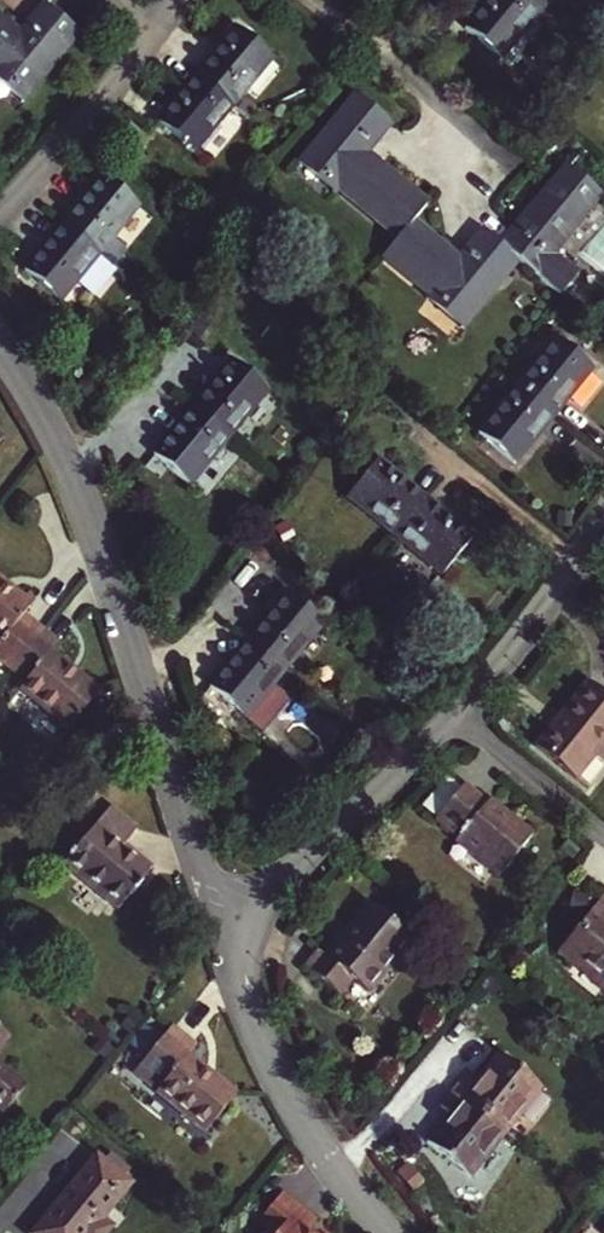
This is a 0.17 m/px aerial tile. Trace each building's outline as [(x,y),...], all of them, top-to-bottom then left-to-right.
[(502,53),(542,6),(535,0),(486,0),(467,22),(502,53)] [(28,95),(83,31),(47,1),(24,29),(0,10),(0,72),(28,95)] [(202,75),(236,104),(276,56),(241,27),(202,75)] [(28,95),(0,72),(0,79),(24,99),(28,95)] [(227,124),(222,120),(236,104),(202,75),(163,122),(198,150),(206,140),(210,144),(227,124)] [(418,218),(432,201),(368,149),(393,119),(358,91),(304,156),(339,185),(402,237),(418,218)] [(334,189),(339,185),(304,156),(300,161),(334,189)] [(539,270),(603,192),(603,190),(569,161),(560,172),(504,241),(522,255),(539,270)] [(129,246),(114,233),(140,202),(105,172),(67,219),(101,249),(116,261),(129,246)] [(433,292),(468,321),(522,255),(504,241),(488,227),(463,256),(418,218),(402,237),(387,255),(433,292)] [(27,267),(62,296),(101,249),(67,219),(27,267)] [(465,326),(468,321),(433,292),(429,297),(465,326)] [(523,385),(558,414),(597,367),(562,337),(523,385)] [(197,405),(232,433),(271,387),(235,358),(197,405)] [(483,433),(519,461),(558,414),(523,385),(483,433)] [(156,452),(192,481),(232,433),(197,405),(156,452)] [(350,493),(398,533),(428,496),(381,456),(350,493)] [(445,571),(475,535),(428,496),(398,533),(445,571)] [(37,628),(17,611),(24,603),(0,583),(0,664),(4,667),(37,628)] [(253,637),(286,666),(325,620),(291,591),(253,637)] [(63,727),(94,690),(46,650),(53,641),(37,628),(4,667),(20,681),(14,688),(63,727)] [(214,685),(248,712),(286,666),(253,637),(214,685)] [(581,776),(603,747),(603,691),(592,681),(540,744),(581,776)] [(459,837),(504,872),(536,833),(493,798),(491,800),(467,782),(439,816),(462,834),(459,837)] [(111,909),(146,867),(118,844),(132,828),(103,805),(56,864),(111,909)] [(563,948),(603,981),(603,898),(563,948)] [(355,978),(369,989),(413,935),(370,901),(328,952),(321,948),(309,963),(344,990),(355,978)] [(36,1072),(3,1045),(20,1025),(0,1008),(0,1085),(16,1098),(36,1072)] [(201,1129),(231,1092),(184,1053),(192,1043),(166,1022),(134,1063),(155,1081),(149,1088),(201,1129)] [(508,1131),(542,1089),(499,1053),(476,1081),(468,1074),(456,1089),(508,1131)] [(471,1176),(508,1131),(456,1089),(443,1105),(451,1112),(429,1141),(471,1176)] [(108,1224),(96,1214),(123,1180),(118,1175),(125,1167),(105,1150),(98,1159),(91,1154),(27,1232),(100,1232),(108,1224)] [(304,1229),(312,1219),(276,1190),(252,1219),(269,1232),(309,1232),(304,1229)]
